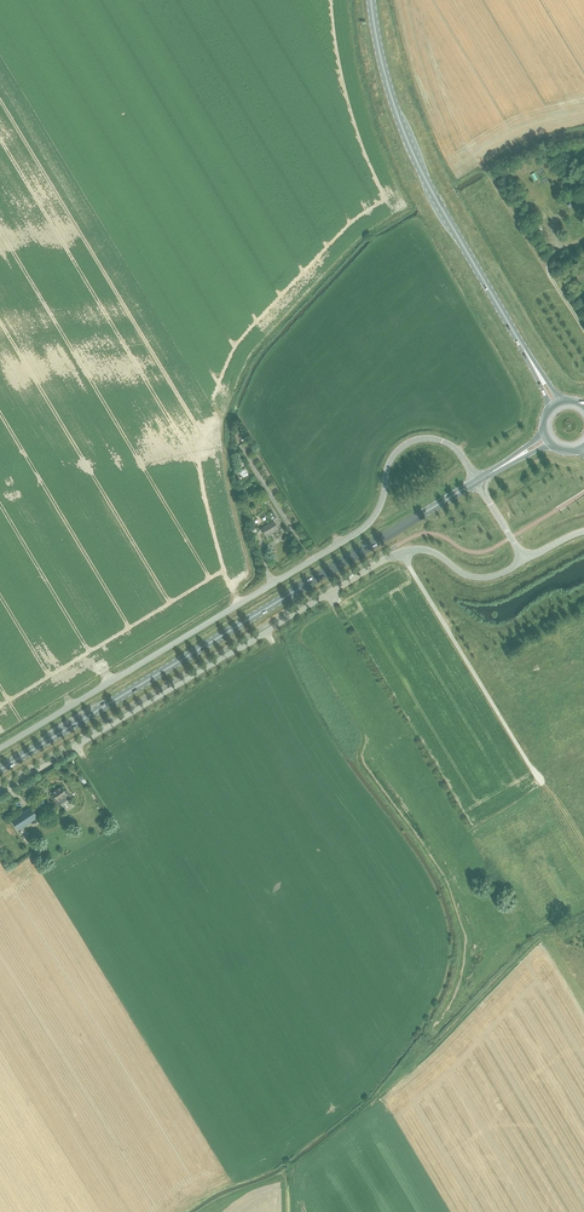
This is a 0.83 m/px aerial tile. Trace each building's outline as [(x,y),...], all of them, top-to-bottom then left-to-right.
[(239,458),(237,459),(241,467),(246,464),(240,453),(237,454),(239,458)] [(245,468),(238,472),(242,478),(248,475),(245,468)] [(271,520),(276,517),(272,510),(267,513),(271,520)] [(265,537),(277,529),(272,521),(260,528),(265,537)] [(66,789),(64,791),(61,786),(52,793),(55,797),(52,799),(57,807),(72,797),(66,789)] [(17,831),(38,817),(31,807),(11,821),(17,831)]
